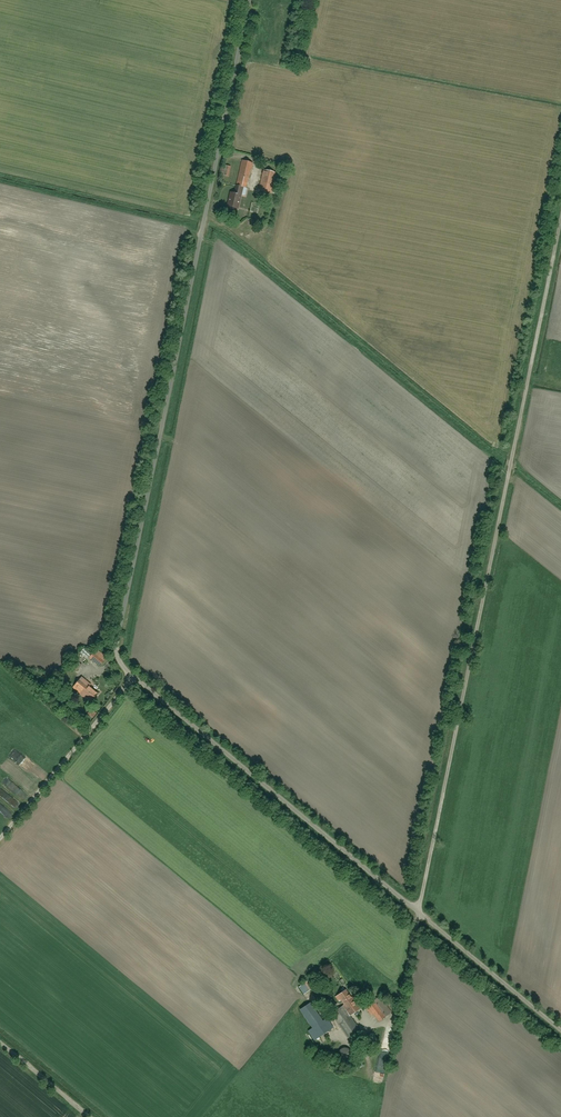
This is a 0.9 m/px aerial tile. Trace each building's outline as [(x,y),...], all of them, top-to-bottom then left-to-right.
[(254,163),(243,160),(235,191),(231,190),(227,205),(237,207),(241,193),(241,192),(242,187),(248,188),(254,163)] [(277,172),(264,169),(259,190),(272,193),(277,172)] [(80,650),(89,659),(90,658),(100,667),(108,659),(96,648),(92,653),(84,646),(80,650)] [(74,688),(90,702),(96,695),(90,690),(93,686),(84,677),(74,688)] [(310,980),(299,987),(304,994),(314,987),(310,980)] [(359,1007),(348,989),(336,997),(339,1002),(343,1000),(346,1005),(332,1013),(346,1035),(358,1028),(349,1013),(359,1007)] [(391,1012),(379,994),(364,1005),(371,1014),(374,1012),(379,1020),(391,1012)] [(312,1003),(301,1009),(313,1028),(309,1030),(315,1040),(335,1027),(329,1018),(323,1022),(312,1003)] [(355,1054),(355,1053),(355,1052),(354,1050),(354,1049),(353,1047),(352,1047),(350,1046),(348,1045),(347,1045),(346,1045),(344,1046),(342,1047),(341,1049),(340,1050),(340,1052),(340,1053),(340,1055),(340,1056),(341,1057),(342,1059),(344,1060),(345,1060),(346,1060),(348,1060),(349,1060),(351,1060),(353,1058),(354,1057),(354,1056),(355,1054)]
